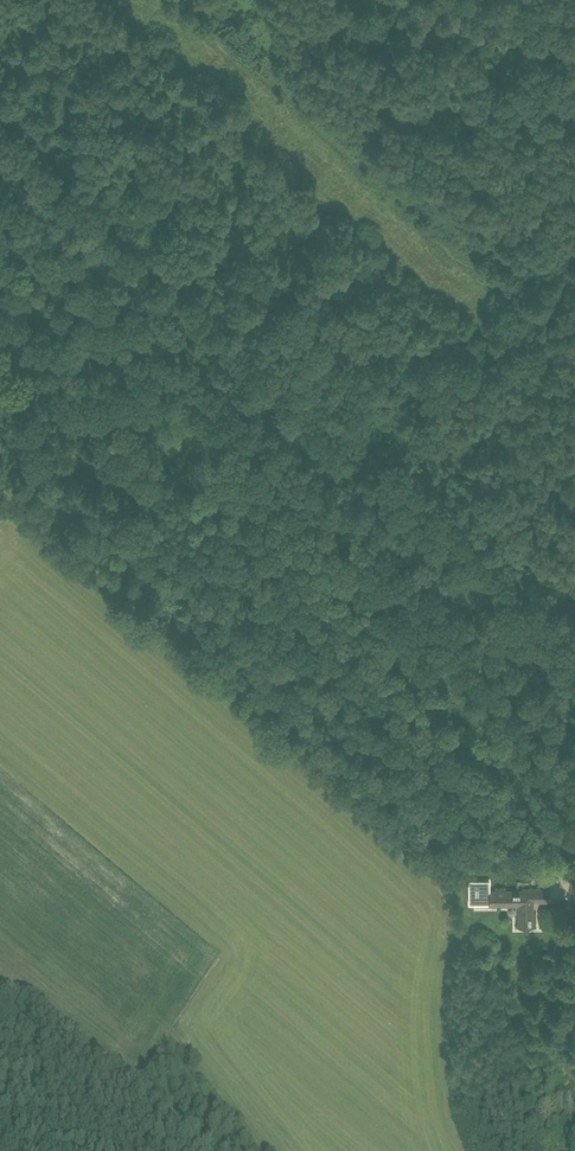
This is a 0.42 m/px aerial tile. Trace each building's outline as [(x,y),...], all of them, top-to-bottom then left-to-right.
[(518,927),(535,927),(535,914),(532,914),(532,901),(546,901),(546,888),(521,889),(521,890),(489,891),(489,905),(518,905),(518,927)]
